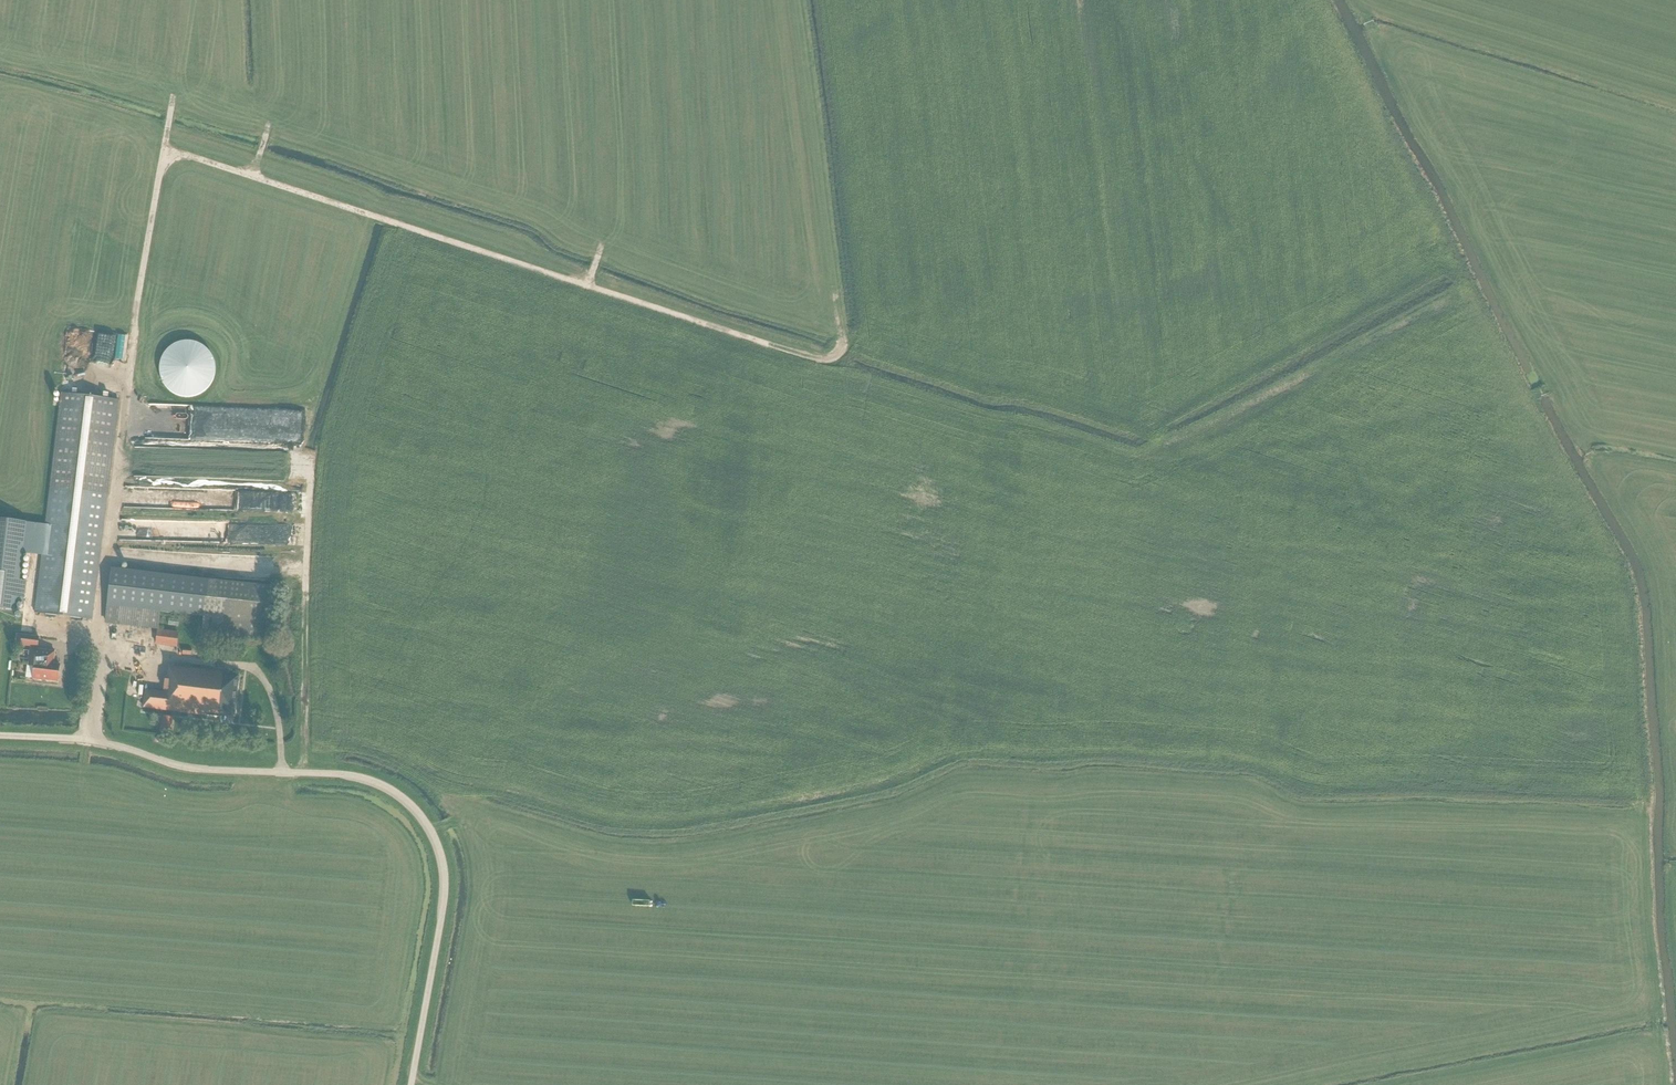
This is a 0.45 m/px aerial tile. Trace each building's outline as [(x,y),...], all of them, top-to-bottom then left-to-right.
[(125,357),(126,334),(118,334),(117,357),(125,357)] [(118,400),(61,393),(45,525),(0,520),(0,609),(15,611),(16,601),(24,602),(26,582),(19,581),(22,553),(42,555),(35,613),(92,620),(118,400)] [(173,521),(174,537),(187,537),(186,520),(173,521)] [(258,542),(273,543),(273,528),(263,528),(263,532),(258,532),(258,542)] [(179,576),(267,580),(268,557),(180,552),(179,576)] [(272,587),(209,580),(151,573),(137,571),(111,568),(106,623),(137,626),(159,629),(161,612),(204,618),(203,632),(266,639),(272,587)] [(178,633),(158,631),(156,645),(176,648),(178,633)] [(35,667),(33,679),(58,682),(60,665),(53,664),(55,652),(37,650),(39,637),(17,635),(16,645),(31,647),(29,666),(35,667)] [(219,717),(219,715),(234,717),(239,675),(169,666),(167,677),(165,677),(164,692),(145,690),(143,708),(219,717)]
